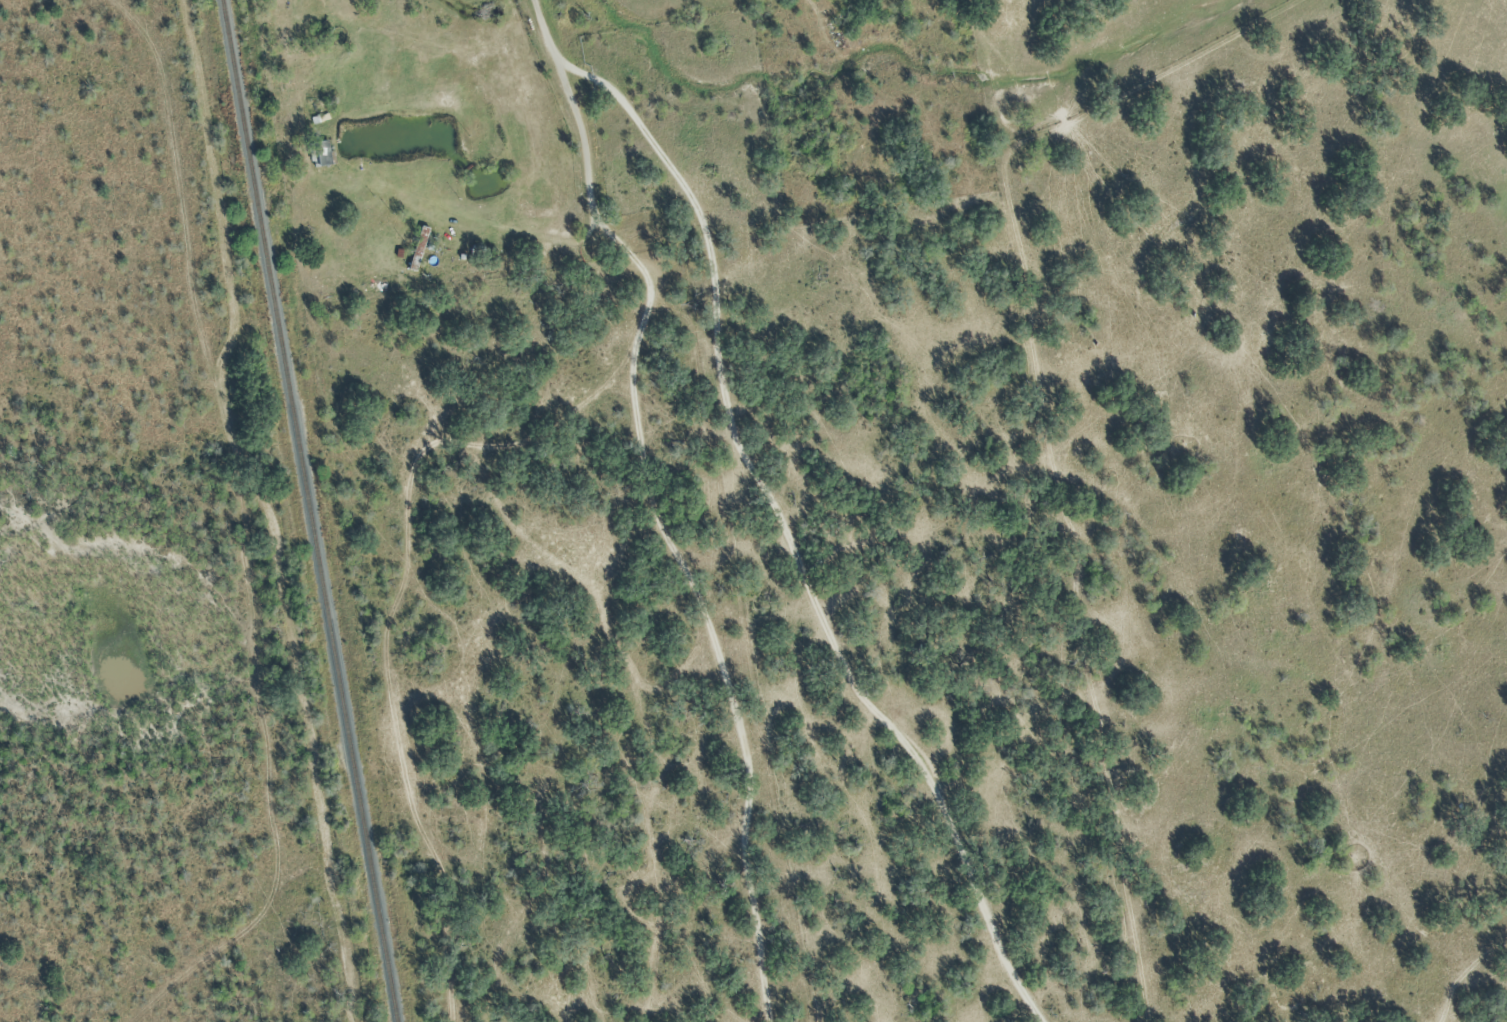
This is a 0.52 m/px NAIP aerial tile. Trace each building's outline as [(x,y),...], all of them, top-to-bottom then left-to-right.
[(313,143),(315,168),(333,166),(331,142),(313,143)] [(428,231),(420,228),(406,270),(414,273),(428,231)]
